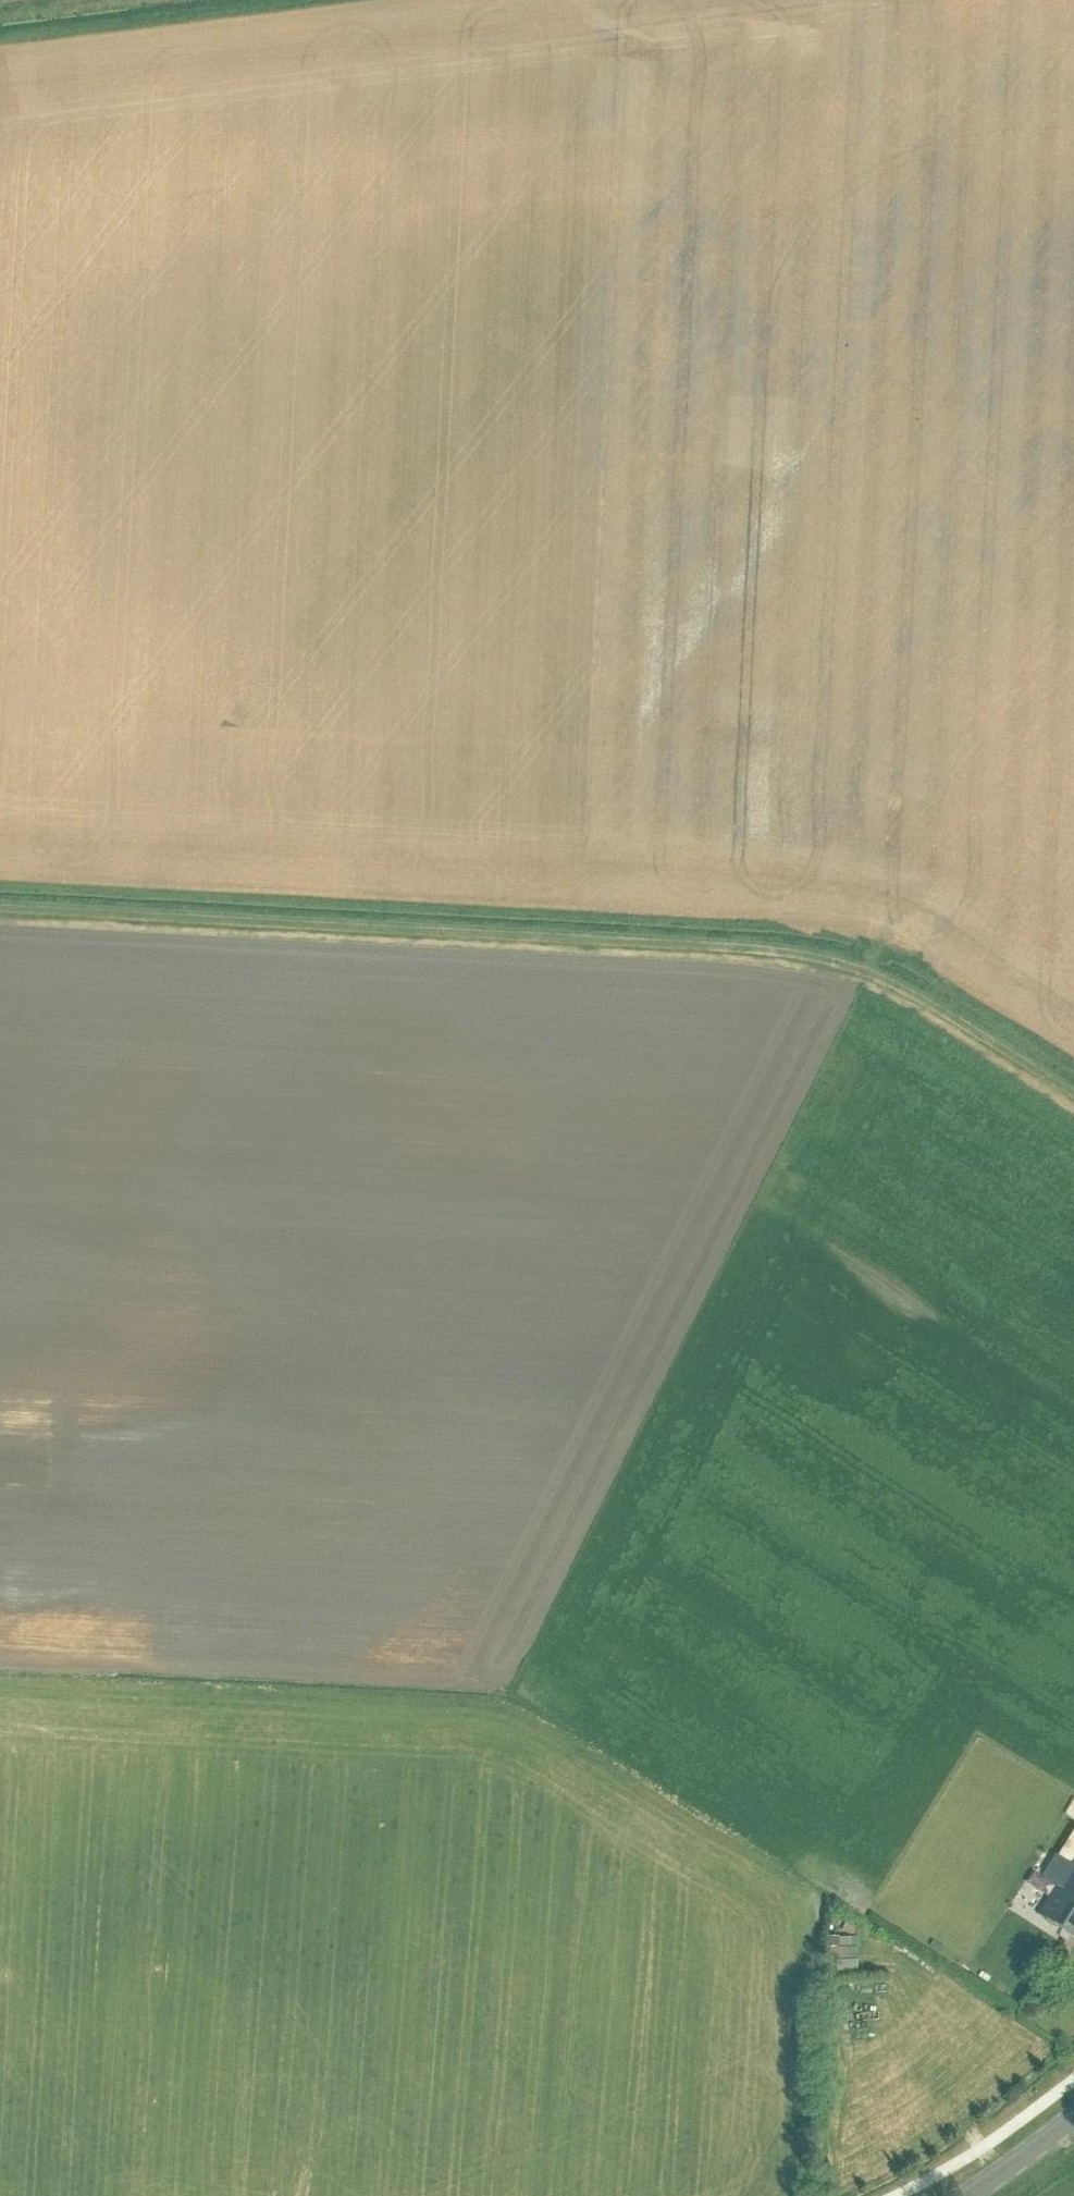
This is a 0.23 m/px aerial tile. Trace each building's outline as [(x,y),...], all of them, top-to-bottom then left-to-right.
[(1040,1916),(1070,1935),(1073,1929),(1073,1868),(1071,1867),(1057,1888),(1040,1916)] [(834,1989),(857,1989),(858,1960),(835,1960),(834,1989)]
